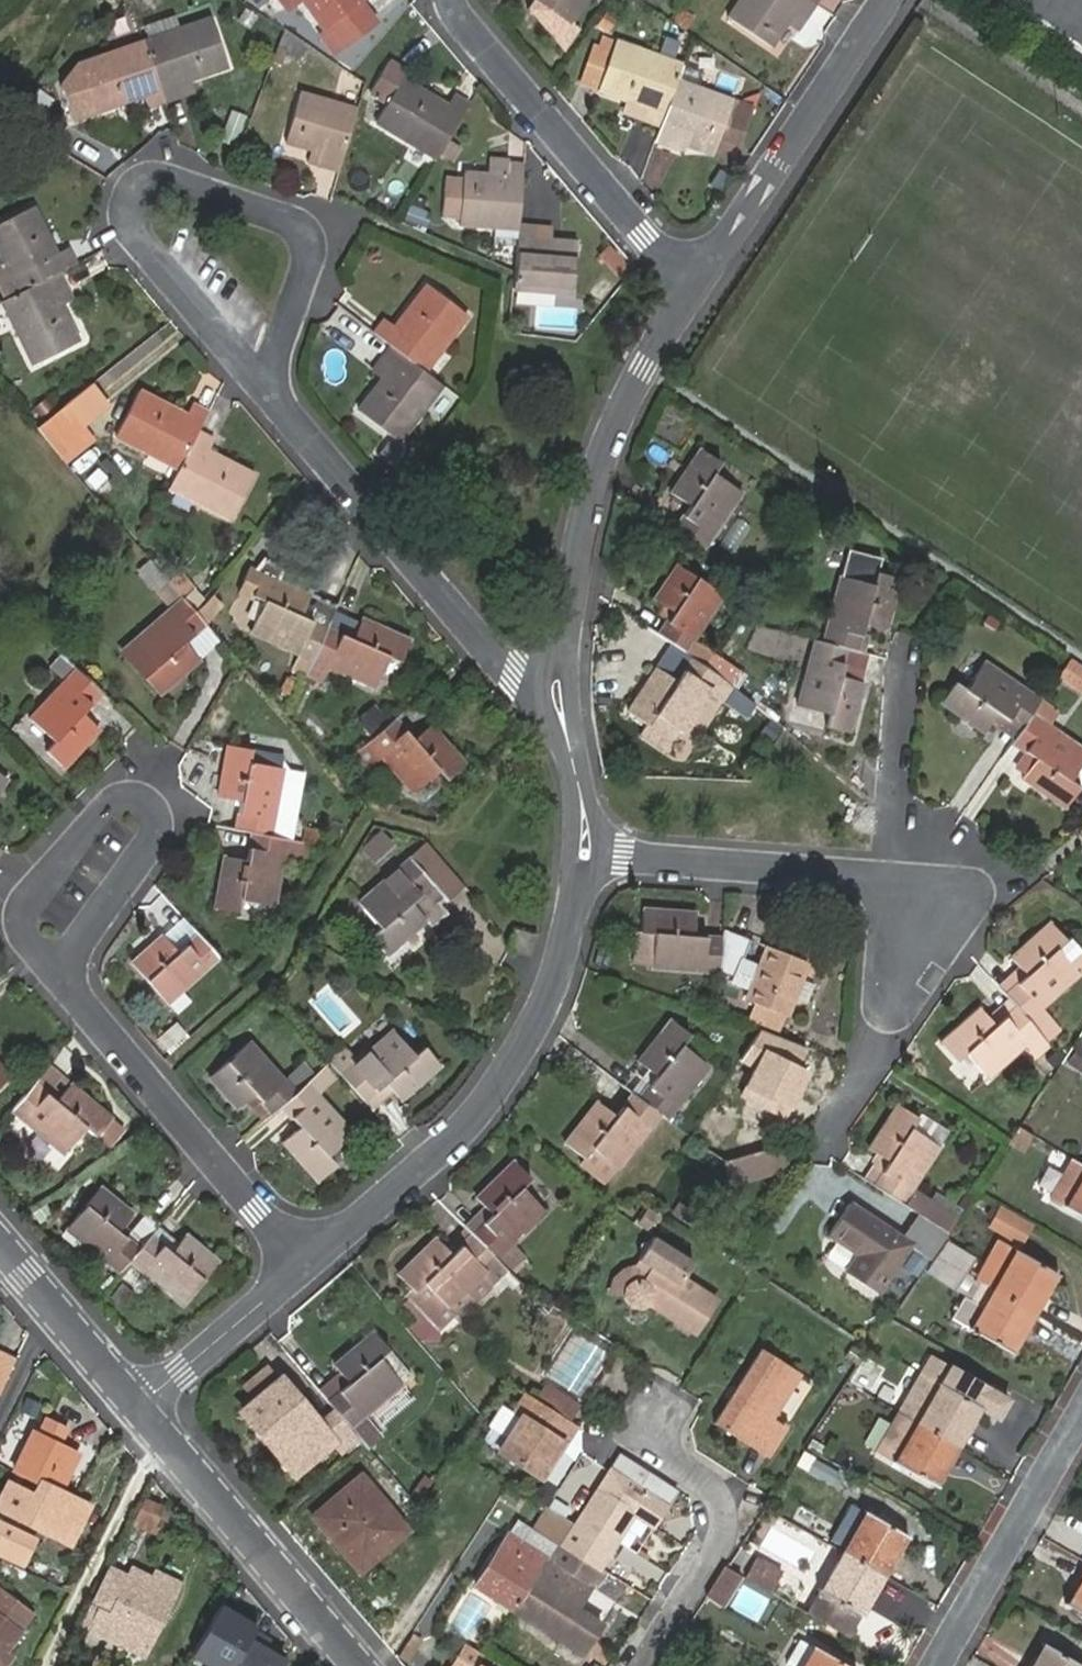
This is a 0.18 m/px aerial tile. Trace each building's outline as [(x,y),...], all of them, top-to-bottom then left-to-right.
[(255,2),(266,16),(274,10),(267,0),(258,0),(255,2)] [(285,9),(296,0),(278,0),(285,9)] [(285,9),(287,13),(303,2),(302,0),(296,0),(285,9)] [(303,2),(325,32),(362,4),(365,1),(364,0),(302,0),(303,2)] [(567,26),(585,0),(533,0),(567,26)] [(811,0),(742,0),(730,17),(774,45),(787,25),(798,31),(816,3),(811,0)] [(1014,3),(1081,51),(1081,0),(1016,0),(1014,3)] [(376,23),(362,4),(325,32),(323,33),(328,40),(338,32),(348,45),(376,23)] [(821,37),(833,14),(817,5),(804,28),(821,37)] [(210,21),(145,43),(166,103),(182,97),(178,85),(226,68),(210,21)] [(338,53),(348,45),(338,32),(328,40),(338,53)] [(600,91),(616,43),(602,38),(598,49),(594,48),(582,84),(600,91)] [(290,39),(283,50),(300,62),(307,51),(290,39)] [(166,103),(145,43),(80,65),(97,114),(144,97),(149,108),(166,103)] [(661,126),(682,66),(616,43),(600,91),(599,93),(645,110),(643,119),(661,126)] [(376,123),(436,161),(470,106),(452,96),(446,105),(402,81),(407,71),(390,61),(372,94),(387,103),(376,123)] [(704,74),(682,66),(661,126),(654,143),(681,153),(686,136),(716,146),(721,130),(741,137),(752,107),(699,87),(704,74)] [(746,83),(740,98),(750,101),(756,86),(746,83)] [(55,102),(44,94),(34,109),(45,117),(55,102)] [(338,172),(358,111),(298,94),(284,143),(325,155),(322,167),(338,172)] [(235,106),(223,137),(238,143),(250,112),(235,106)] [(716,146),(686,136),(681,153),(693,157),(696,149),(713,155),(716,146)] [(449,143),(440,158),(451,166),(461,150),(449,143)] [(460,225),(518,231),(518,224),(524,165),(490,161),(489,177),(465,175),(460,225)] [(58,273),(76,264),(69,248),(56,254),(33,209),(0,224),(0,254),(18,293),(58,273)] [(518,231),(514,274),(512,287),(573,293),(575,243),(536,238),(536,227),(518,224),(518,231)] [(605,246),(597,262),(628,278),(636,262),(605,246)] [(18,293),(2,301),(33,364),(79,342),(57,295),(66,290),(58,273),(18,293)] [(377,336),(391,347),(424,372),(466,316),(427,286),(395,328),(388,322),(377,336)] [(400,442),(442,386),(424,372),(391,347),(380,362),(391,370),(360,412),(400,442)] [(180,470),(200,433),(209,414),(192,406),(187,415),(139,392),(116,435),(180,470)] [(63,409),(36,431),(54,452),(81,431),(63,409)] [(81,431),(54,452),(63,463),(90,442),(81,431)] [(180,470),(170,489),(231,522),(253,476),(209,453),(215,442),(200,433),(180,470)] [(675,531),(703,551),(740,494),(713,476),(719,465),(699,452),(671,494),(691,507),(675,531)] [(876,576),(879,562),(845,553),(838,580),(873,586),(876,576)] [(293,667),(308,674),(329,627),(337,608),(280,583),(287,568),(265,559),(254,570),(249,569),(239,591),(253,598),(254,595),(265,601),(252,632),(299,654),(293,667)] [(671,614),(657,635),(680,651),(684,653),(692,641),(722,598),(676,568),(653,602),(671,614)] [(848,651),(855,652),(863,624),(888,631),(901,581),(876,576),(873,586),(838,580),(821,644),(848,651)] [(182,598),(168,583),(156,595),(170,609),(182,598)] [(182,598),(170,609),(133,643),(153,670),(145,677),(161,695),(199,661),(185,643),(205,624),(182,598)] [(329,627),(308,674),(323,681),(330,667),(375,688),(390,658),(399,663),(410,642),(362,620),(353,638),(329,627)] [(221,642),(205,624),(185,643),(199,661),(221,642)] [(691,658),(703,666),(711,656),(692,641),(684,653),(691,658)] [(821,644),(812,641),(796,705),(827,715),(825,727),(851,734),(862,685),(842,679),(848,651),(821,644)] [(680,651),(665,674),(677,681),(691,658),(684,653),(680,651)] [(1071,656),(1057,677),(1081,692),(1081,662),(1071,656)] [(719,678),(708,669),(703,666),(691,658),(677,681),(665,674),(658,669),(628,713),(648,727),(642,735),(665,752),(681,731),(683,732),(708,695),(715,700),(727,684),(719,678)] [(727,666),(716,659),(708,669),(719,678),(727,666)] [(1036,704),(1039,701),(984,664),(966,690),(956,684),(942,704),(985,734),(998,715),(1020,730),(1036,704)] [(103,693),(80,670),(30,721),(54,746),(47,753),(63,769),(100,730),(83,713),(103,693)] [(1009,744),(1024,755),(1013,771),(1065,807),(1078,787),(1068,781),(1081,759),(1081,751),(1050,728),(1056,717),(1036,704),(1020,730),(1009,744)] [(756,717),(750,726),(764,737),(771,727),(756,717)] [(395,720),(358,753),(371,769),(384,759),(414,793),(439,771),(447,781),(464,766),(431,727),(413,741),(395,720)] [(236,830),(252,833),(271,836),(281,769),(252,763),(253,752),(228,747),(220,797),(241,802),(236,830)] [(382,832),(363,848),(375,862),(393,845),(382,832)] [(274,907),(285,839),(271,836),(252,833),(248,858),(226,856),(217,908),(240,912),(242,901),(274,907)] [(429,845),(412,860),(432,884),(437,889),(448,902),(467,885),(460,877),(437,853),(429,845)] [(412,860),(360,904),(381,929),(372,936),(386,953),(427,919),(433,927),(449,913),(432,893),(437,889),(432,884),(412,860)] [(643,913),(641,936),(653,937),(652,967),(652,970),(719,974),(721,939),(694,937),(695,917),(643,913)] [(997,986),(1014,1006),(1038,1033),(1053,1019),(1042,1006),(1081,970),(1081,953),(1070,939),(1066,944),(1050,924),(1010,960),(1017,968),(997,986)] [(721,939),(719,974),(733,981),(732,984),(746,991),(743,1000),(754,1004),(784,1017),(787,1017),(807,967),(763,949),(756,964),(741,958),(747,942),(722,931),(721,939)] [(220,957),(197,933),(177,950),(164,936),(132,963),(166,1004),(220,957)] [(652,967),(653,937),(641,936),(639,936),(638,967),(652,967)] [(763,949),(747,942),(741,958),(756,964),(763,949)] [(784,1017),(754,1004),(747,1022),(777,1034),(784,1017)] [(1035,1059),(1049,1046),(1038,1033),(1014,1006),(995,1023),(981,1008),(940,1045),(956,1064),(967,1054),(988,1079),(1024,1047),(1035,1059)] [(660,1118),(665,1123),(708,1068),(682,1046),(689,1038),(672,1023),(637,1066),(650,1078),(633,1098),(660,1118)] [(346,1048),(328,1063),(372,1111),(391,1093),(398,1100),(437,1064),(424,1048),(415,1056),(391,1030),(358,1061),(346,1048)] [(279,1108),(305,1084),(298,1077),(288,1085),(250,1042),(208,1079),(235,1110),(245,1103),(253,1096),(270,1115),(279,1108)] [(1069,1061),(1081,1068),(1081,1045),(1078,1043),(1069,1061)] [(768,1060),(748,1092),(779,1111),(800,1079),(768,1060)] [(8,1079),(0,1070),(0,1086),(8,1079)] [(350,1137),(305,1084),(279,1108),(297,1130),(282,1144),(315,1183),(334,1166),(327,1157),(350,1137)] [(54,1103),(32,1085),(10,1110),(62,1156),(85,1129),(95,1137),(110,1119),(70,1087),(54,1103)] [(633,1098),(631,1095),(614,1116),(599,1105),(565,1145),(584,1161),(593,1150),(618,1170),(660,1118),(633,1098)] [(253,1096),(245,1103),(262,1123),(270,1115),(253,1096)] [(901,1206),(913,1188),(938,1151),(911,1132),(918,1120),(897,1106),(867,1151),(888,1165),(873,1187),(901,1206)] [(778,1147),(724,1164),(730,1186),(784,1169),(778,1147)] [(1065,1206),(1081,1178),(1081,1165),(1077,1162),(1055,1200),(1065,1206)] [(470,1234),(509,1272),(524,1257),(512,1244),(543,1214),(519,1188),(528,1180),(514,1165),(475,1203),(479,1208),(488,1217),(470,1234)] [(1065,1206),(1081,1216),(1081,1178),(1065,1206)] [(128,1259),(138,1248),(119,1233),(132,1216),(98,1188),(65,1229),(117,1273),(128,1259)] [(901,1206),(917,1216),(947,1237),(960,1217),(913,1188),(901,1206)] [(987,1226),(1023,1245),(1035,1221),(1000,1202),(987,1226)] [(913,1247),(932,1259),(933,1257),(944,1242),(947,1237),(917,1216),(902,1239),(852,1204),(830,1238),(854,1256),(845,1271),(881,1295),(913,1247)] [(479,1208),(461,1226),(470,1234),(488,1217),(479,1208)] [(179,1243),(157,1225),(149,1235),(170,1253),(179,1243)] [(492,1289),(509,1272),(470,1234),(461,1226),(442,1246),(436,1241),(398,1277),(412,1291),(415,1295),(425,1285),(456,1314),(461,1320),(479,1302),(466,1290),(480,1276),(492,1289)] [(170,1253),(149,1235),(138,1248),(128,1259),(184,1305),(219,1264),(186,1235),(179,1243),(170,1253)] [(995,1240),(973,1280),(992,1291),(1032,1314),(1055,1273),(995,1240)] [(651,1241),(638,1262),(649,1270),(644,1278),(627,1282),(620,1293),(626,1307),(635,1309),(643,1308),(647,1303),(693,1334),(713,1302),(684,1281),(693,1266),(651,1241)] [(944,1242),(933,1257),(964,1275),(974,1261),(944,1242)] [(932,1259),(923,1273),(953,1291),(964,1275),(933,1257),(932,1259)] [(964,1275),(953,1291),(964,1298),(982,1307),(992,1291),(973,1280),(964,1275)] [(479,1302),(492,1289),(480,1276),(466,1290),(479,1302)] [(456,1314),(425,1285),(415,1295),(412,1291),(406,1297),(440,1330),(456,1314)] [(1032,1314),(992,1291),(982,1307),(964,1298),(952,1320),(1009,1354),(1032,1314)] [(346,1385),(325,1402),(331,1409),(358,1442),(363,1447),(364,1450),(381,1438),(363,1416),(400,1386),(399,1385),(379,1358),(387,1351),(374,1335),(333,1368),(346,1385)] [(379,1358),(399,1385),(409,1379),(387,1351),(379,1358)] [(759,1351),(735,1390),(740,1393),(733,1403),(728,1400),(712,1425),(764,1460),(783,1431),(770,1422),(799,1376),(759,1351)] [(873,1393),(887,1366),(866,1354),(851,1381),(873,1393)] [(1010,1401),(931,1356),(921,1375),(980,1409),(999,1420),(1010,1401)] [(0,1359),(0,1392),(1,1392),(14,1366),(0,1359)] [(915,1424),(957,1448),(980,1409),(921,1375),(897,1415),(915,1424)] [(342,1455),(358,1442),(331,1409),(314,1423),(280,1382),(242,1414),(263,1438),(269,1433),(301,1471),(332,1445),(342,1455)] [(548,1390),(538,1403),(549,1411),(558,1397),(548,1390)] [(740,1393),(735,1390),(728,1400),(733,1403),(740,1393)] [(549,1411),(572,1425),(581,1412),(558,1397),(549,1411)] [(538,1403),(529,1398),(516,1417),(523,1422),(501,1457),(539,1481),(575,1426),(572,1425),(549,1411),(538,1403)] [(44,1415),(40,1428),(66,1437),(71,1424),(44,1415)] [(915,1424),(897,1415),(875,1451),(935,1486),(957,1448),(915,1424)] [(0,1501),(0,1509),(71,1544),(91,1504),(71,1494),(66,1504),(57,1499),(80,1454),(35,1432),(16,1468),(42,1481),(37,1491),(12,1477),(0,1501)] [(575,1530),(564,1547),(572,1552),(600,1571),(634,1517),(651,1528),(674,1492),(620,1459),(611,1474),(608,1472),(572,1528),(575,1530)] [(361,1478),(313,1516),(358,1573),(407,1534),(361,1478)] [(852,1505),(829,1543),(843,1551),(885,1575),(907,1537),(852,1505)] [(537,1529),(559,1544),(564,1547),(575,1530),(572,1528),(548,1513),(537,1529)] [(0,1525),(0,1549),(26,1562),(36,1540),(1,1523),(0,1525)] [(508,1537),(547,1562),(555,1548),(517,1523),(508,1537)] [(476,1586),(514,1612),(547,1562),(508,1537),(476,1586)] [(555,1548),(547,1562),(561,1572),(570,1558),(569,1558),(555,1548)] [(24,1573),(29,1563),(26,1562),(0,1549),(0,1562),(24,1573)] [(860,1614),(863,1616),(885,1575),(843,1551),(807,1614),(848,1638),(860,1614)] [(547,1562),(514,1612),(580,1656),(601,1625),(576,1608),(591,1587),(593,1587),(603,1573),(600,1571),(572,1552),(569,1558),(570,1558),(561,1572),(547,1562)] [(756,1556),(744,1577),(768,1591),(781,1572),(756,1556)] [(727,1567),(707,1597),(723,1606),(744,1577),(727,1567)] [(107,1569),(90,1604),(80,1622),(145,1655),(179,1583),(157,1573),(154,1579),(149,1589),(135,1583),(107,1569)] [(140,1573),(135,1583),(149,1589),(154,1579),(140,1573)] [(1068,1605),(1081,1613),(1081,1581),(1068,1605)] [(34,1611),(0,1587),(0,1660),(34,1611)] [(218,1604),(188,1657),(204,1665),(233,1665),(256,1626),(218,1604)] [(234,1665),(283,1665),(285,1663),(279,1660),(264,1652),(270,1641),(253,1632),(234,1665)] [(284,1650),(270,1641),(264,1652),(279,1660),(284,1650)] [(801,1665),(842,1665),(812,1647),(801,1665)] [(1032,1665),(1076,1665),(1043,1647),(1032,1665)] [(484,1658),(468,1648),(456,1665),(479,1665),(484,1658)]
